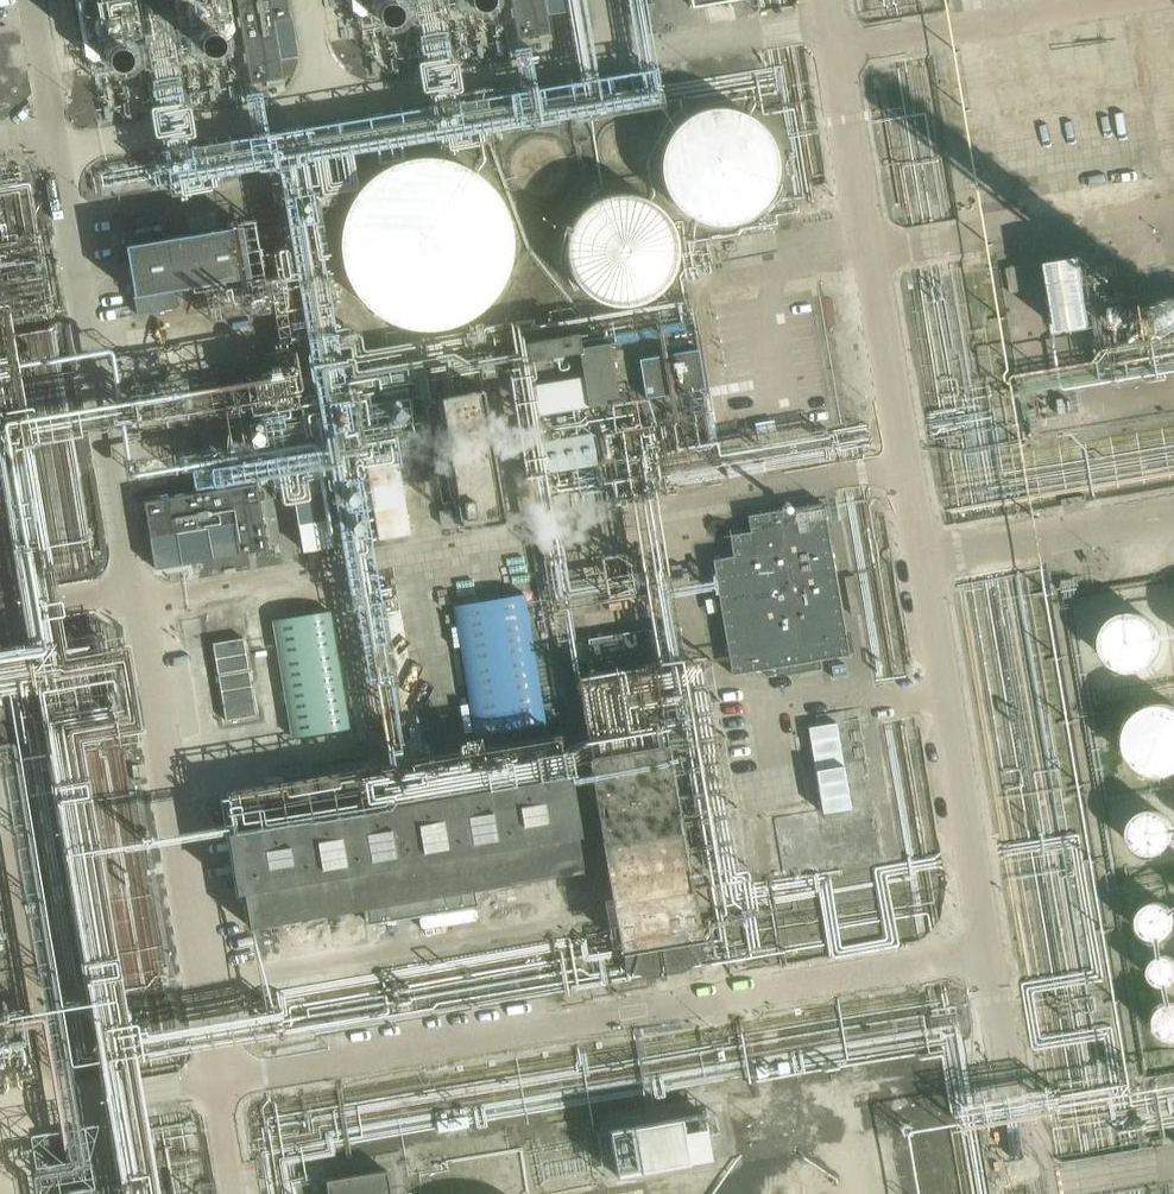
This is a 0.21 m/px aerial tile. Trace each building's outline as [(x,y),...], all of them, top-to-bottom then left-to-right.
[(251,83),(286,78),(283,58),(299,56),(291,0),(239,0),(251,83)] [(566,11),(564,0),(513,0),(518,38),(553,33),(550,13),(566,11)] [(690,9),(744,0),(688,0),(690,9)] [(773,163),(773,162),(771,151),(768,141),(763,131),(755,121),(746,114),(735,109),(727,106),(714,105),(701,107),(693,110),(683,116),(675,123),(668,131),(663,142),(660,152),(659,163),(660,174),(663,184),(669,195),(676,202),(683,209),(693,214),(705,218),(715,219),(727,218),(737,215),(748,209),(756,202),(763,193),(768,183),(772,172),(773,163)] [(650,149),(650,147),(648,139),(646,134),(643,130),(639,127),(635,124),(630,123),(623,122),(618,123),(614,124),(609,127),(605,130),(602,135),(600,139),(598,148),(600,156),(602,161),(605,165),(609,168),(614,171),(618,173),(623,173),(628,173),(634,171),(638,169),(643,165),(648,158),(650,149)] [(569,171),(569,169),(568,164),(567,159),(561,149),(557,146),(551,142),(546,140),(540,139),(533,140),(529,141),(525,143),(519,147),(515,151),(511,157),(509,163),(509,168),(509,175),(511,180),(516,190),(521,194),(527,197),(531,199),(538,200),(544,199),(549,198),(554,195),(559,192),(563,188),(566,182),(568,176),(569,171)] [(512,244),(512,243),(510,227),(506,211),(499,197),(495,191),(487,181),(475,172),(461,163),(445,157),(428,155),(412,156),(394,160),(379,167),(368,174),(364,178),(353,191),(344,205),(339,221),(337,230),(336,239),(337,256),(339,267),(342,275),(349,289),(361,304),(373,315),(389,323),(406,329),(424,330),(439,329),(457,324),(470,317),(485,306),(497,292),(501,284),(505,275),(510,261),(512,244)] [(682,250),(680,237),(677,227),(671,216),(664,208),(653,200),(643,195),(633,192),(621,191),(610,193),(600,196),(589,203),(580,211),(574,219),(570,228),(567,238),(566,250),(567,263),(571,273),(576,283),(584,292),(592,298),(603,304),(613,307),(624,308),(635,307),(646,303),(655,298),(663,292),(671,283),(677,273),(680,263),(682,250)] [(138,317),(179,310),(175,290),(251,277),(242,227),(127,246),(138,317)] [(1062,258),(1076,320),(1122,310),(1108,247),(1062,258)] [(986,262),(992,300),(1015,296),(1009,258),(986,262)] [(695,330),(582,348),(579,334),(524,343),(538,415),(704,388),(695,330)] [(462,523),(503,516),(482,388),(442,395),(462,523)] [(549,467),(596,464),(594,435),(548,438),(549,467)] [(406,473),(374,474),(376,537),(407,536),(406,473)] [(443,501),(456,500),(454,474),(441,475),(443,501)] [(150,538),(233,523),(238,554),(268,550),(256,485),(144,502),(150,538)] [(15,600),(0,505),(0,602),(15,600)] [(733,557),(714,560),(731,673),(775,667),(776,674),(822,667),(820,659),(846,655),(823,506),(748,517),(751,534),(730,537),(733,557)] [(324,517),(302,521),(307,550),(329,546),(324,517)] [(523,596),(453,607),(474,738),(544,727),(523,596)] [(1161,645),(1160,637),(1158,631),(1155,627),(1151,621),(1146,618),(1139,614),(1133,613),(1127,612),(1122,613),(1114,616),(1108,619),(1105,623),(1101,627),(1098,633),(1096,640),(1096,645),(1096,651),(1098,657),(1101,662),(1105,667),(1110,671),(1115,674),(1120,676),(1126,677),(1130,677),(1138,676),(1143,673),(1149,669),(1153,665),(1157,659),(1160,652),(1161,645)] [(218,640),(224,721),(257,718),(251,638),(218,640)] [(1170,704),(1162,702),(1157,702),(1149,704),(1143,706),(1137,710),(1133,714),(1129,719),(1126,725),(1124,731),(1123,738),(1124,745),(1126,752),(1129,758),(1133,764),(1140,769),(1145,771),(1151,774),(1158,774),(1165,774),(1171,773),(1173,771),(1173,706),(1170,704)] [(774,877),(870,860),(844,710),(794,719),(809,803),(763,811),(774,877)] [(668,745),(589,758),(619,939),(623,939),(624,969),(649,976),(683,971),(704,957),(696,927),(701,926),(668,745)] [(572,777),(235,830),(228,832),(237,894),(245,893),(250,927),(364,909),(366,922),(475,905),(473,888),(582,871),(577,835),(581,835),(572,777)] [(1172,833),(1173,832),(1171,823),(1166,816),(1160,811),(1151,809),(1142,810),(1138,812),(1134,815),(1131,818),(1128,824),(1127,831),(1128,840),(1130,845),(1133,848),(1140,853),(1148,855),(1157,854),(1162,852),(1165,849),(1170,843),(1172,839),(1172,833)] [(1173,920),(1173,919),(1172,912),(1167,905),(1160,901),(1153,901),(1148,902),(1142,907),(1138,913),(1137,920),(1139,927),(1143,933),(1150,936),(1156,937),(1162,936),(1168,932),(1172,926),(1173,920)] [(1173,958),(1168,954),(1162,953),(1156,954),(1151,956),(1147,961),(1145,967),(1146,974),(1150,980),(1154,983),(1160,985),(1166,984),(1172,981),(1173,978),(1173,959),(1173,958)] [(1170,1004),(1162,1005),(1156,1009),(1152,1016),(1150,1023),(1152,1030),(1155,1035),(1160,1039),(1167,1041),(1173,1041),(1173,1005),(1170,1004)] [(611,1120),(619,1173),(713,1159),(705,1106),(611,1120)] [(89,1157),(85,1135),(45,1141),(48,1164),(89,1157)] [(847,1188),(834,1177),(823,1171),(816,1168),(806,1165),(797,1163),(785,1162),(773,1163),(764,1165),(753,1168),(746,1171),(736,1177),(723,1188),(718,1193),(852,1193),(847,1188)] [(329,1179),(331,1193),(393,1193),(388,1168),(329,1179)]
